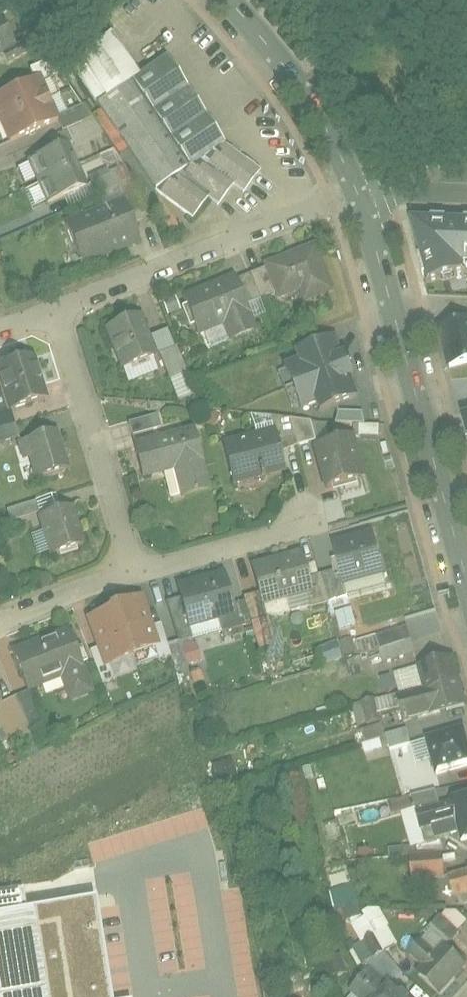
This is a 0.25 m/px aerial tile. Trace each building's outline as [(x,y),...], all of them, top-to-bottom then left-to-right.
[(1,20),(0,20),(0,53),(15,45),(1,20)] [(65,57),(151,190),(196,216),(206,199),(220,207),(233,185),(245,192),(259,168),(221,146),(166,60),(139,77),(108,29),(65,57)] [(29,85),(0,98),(0,122),(8,140),(46,123),(29,85)] [(88,184),(73,148),(38,162),(53,199),(88,184)] [(138,244),(124,203),(67,222),(81,263),(138,244)] [(411,219),(424,255),(416,257),(425,283),(462,272),(463,264),(466,264),(466,219),(411,219)] [(335,292),(313,244),(264,268),(280,301),(297,293),(304,307),(335,292)] [(254,335),(233,281),(185,299),(198,335),(222,326),(229,345),(254,335)] [(138,319),(106,330),(120,372),(152,361),(138,319)] [(438,328),(452,373),(466,369),(466,319),(438,328)] [(354,398),(332,339),(292,354),(296,364),(284,369),(299,406),(313,400),(317,412),(354,398)] [(30,361),(0,372),(0,379),(12,412),(44,400),(30,361)] [(364,424),(364,413),(337,412),(337,424),(364,424)] [(195,430),(133,448),(143,477),(173,469),(182,500),(212,492),(195,430)] [(285,469),(276,434),(230,449),(238,481),(285,469)] [(51,435),(21,446),(33,484),(64,473),(51,435)] [(370,488),(360,448),(327,457),(337,497),(370,488)] [(173,473),(165,474),(170,499),(178,498),(173,473)] [(31,503),(7,510),(10,521),(35,514),(31,503)] [(83,548),(70,510),(41,520),(54,558),(83,548)] [(385,576),(373,532),(332,543),(344,587),(385,576)] [(313,593),(303,553),(253,566),(263,605),(313,593)] [(237,614),(227,576),(180,589),(191,627),(237,614)] [(156,645),(137,599),(90,619),(109,665),(156,645)] [(407,627),(357,641),(361,656),(380,651),(383,664),(414,655),(410,639),(441,630),(436,610),(405,618),(407,627)] [(269,620),(252,621),(253,643),(271,641),(269,620)] [(95,692),(70,630),(21,650),(37,689),(61,679),(71,702),(95,692)] [(320,649),(326,665),(344,658),(338,642),(320,649)] [(458,711),(444,662),(404,673),(409,692),(380,700),(389,730),(458,711)] [(381,725),(359,730),(365,759),(387,755),(381,725)] [(438,777),(466,769),(466,733),(465,727),(426,738),(438,777)] [(389,802),(391,814),(414,809),(411,797),(389,802)] [(417,810),(422,829),(457,820),(463,842),(466,841),(466,797),(417,810)] [(416,881),(445,877),(440,850),(412,855),(416,881)] [(22,910),(19,889),(0,892),(0,996),(107,996),(93,899),(22,910)] [(417,976),(439,995),(466,963),(447,946),(439,955),(419,937),(406,952),(424,967),(417,976)] [(158,952),(159,973),(184,972),(184,958),(203,957),(202,944),(180,945),(180,951),(158,952)] [(355,996),(407,996),(390,983),(385,989),(365,973),(348,992),(355,996)]
